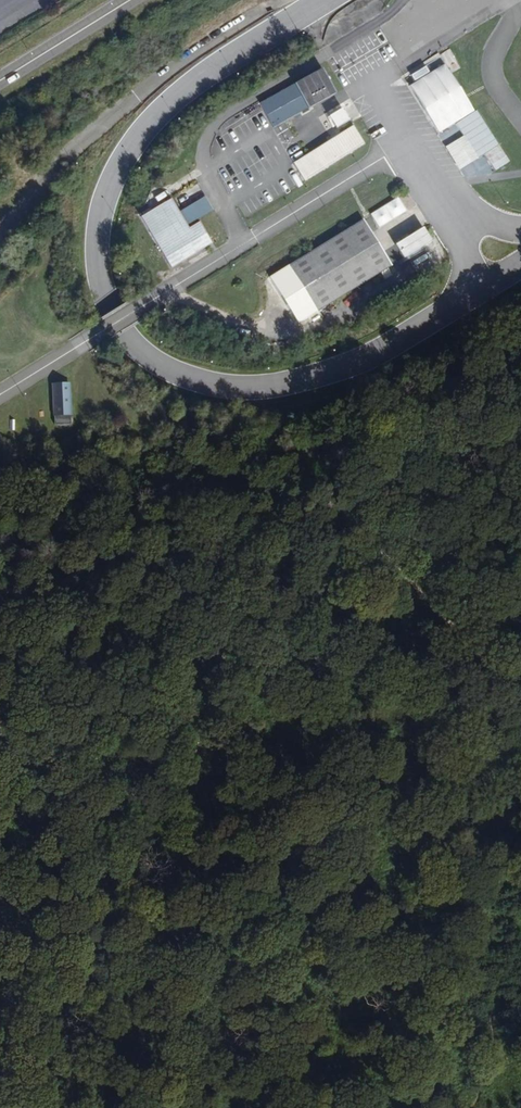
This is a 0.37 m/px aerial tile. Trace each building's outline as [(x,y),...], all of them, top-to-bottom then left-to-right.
[(496,172),(511,163),(448,62),(431,73),(427,66),(412,75),(416,82),(409,87),(461,170),(485,155),(496,172)] [(261,102),(275,128),(340,93),(326,67),(261,102)] [(329,100),(334,109),(328,112),(338,129),(352,121),(337,95),(329,100)] [(304,180),(367,146),(357,127),(293,161),(304,180)] [(309,146),(316,142),(309,128),(302,131),(309,146)] [(171,196),(138,216),(172,272),(217,245),(201,219),(217,209),(205,189),(171,196)] [(371,214),(379,228),(408,212),(400,198),(371,214)] [(364,216),(271,276),(301,323),(394,264),(364,216)] [(397,247),(406,260),(435,240),(426,227),(397,247)] [(54,423),(73,423),(72,382),(53,383),(54,423)]
